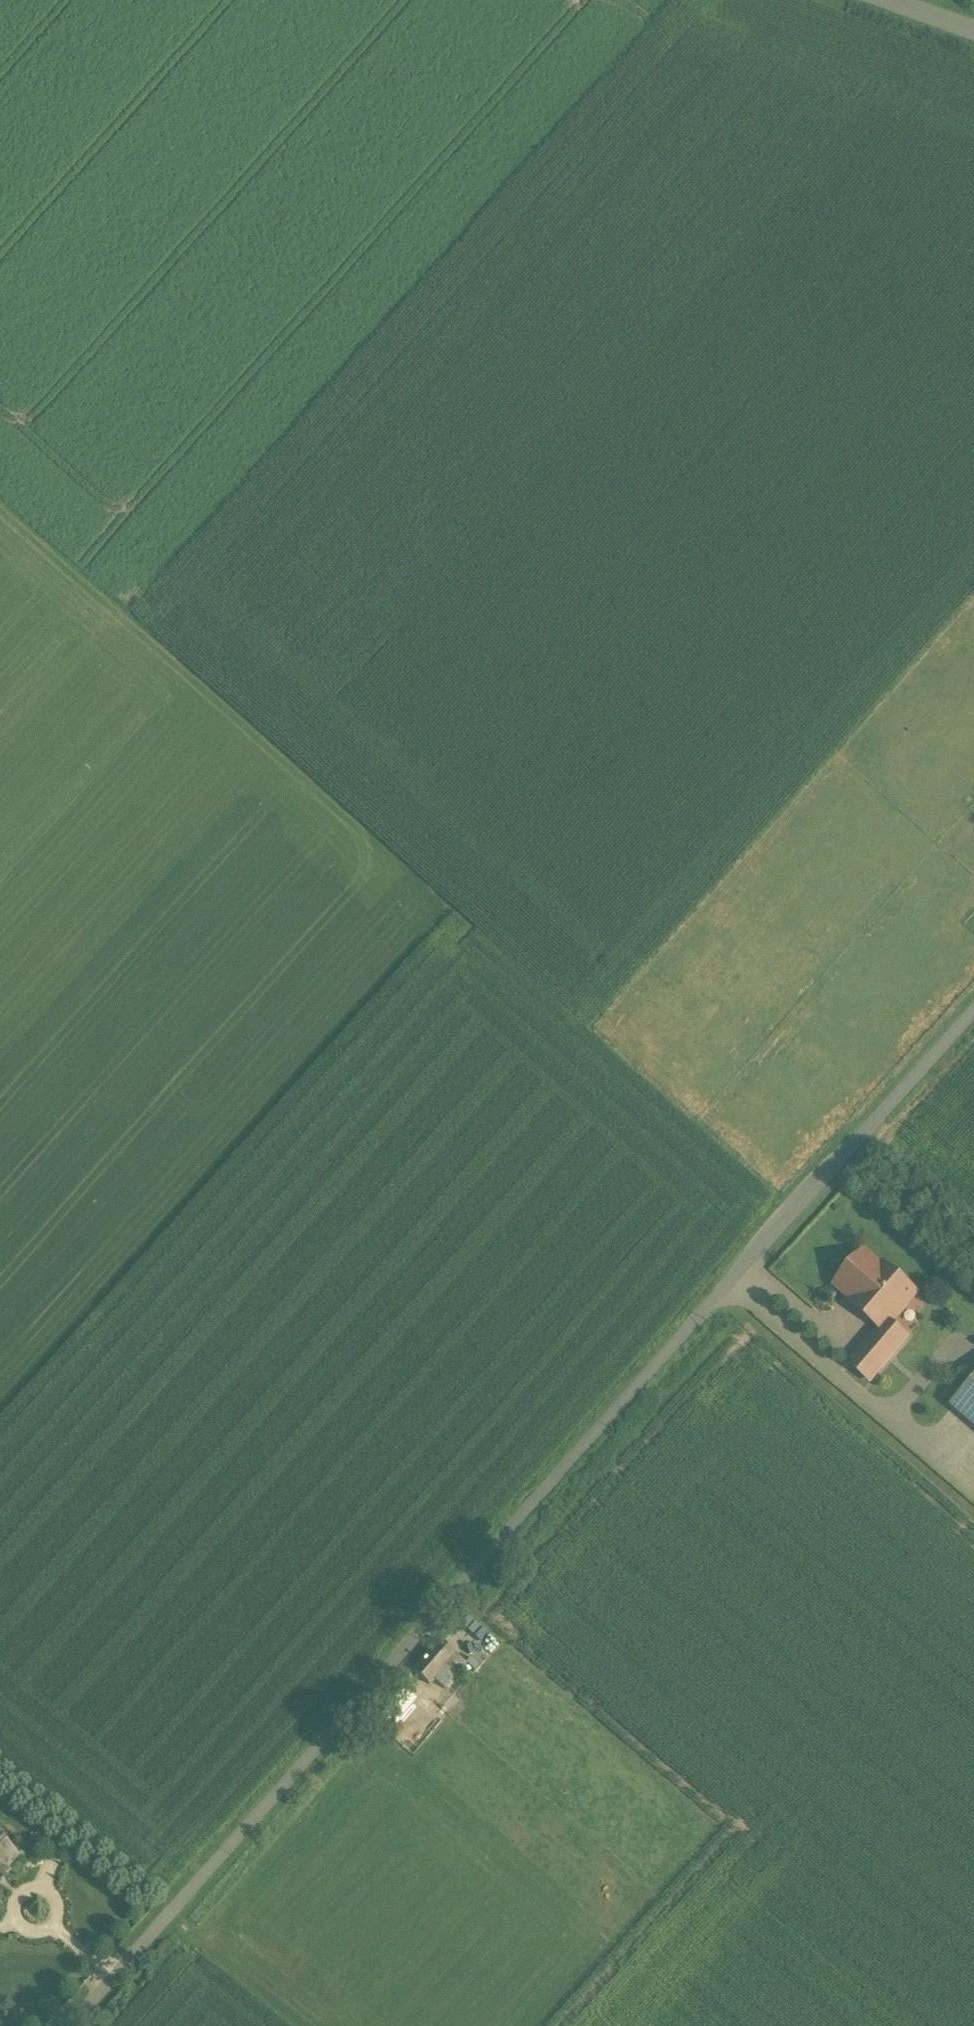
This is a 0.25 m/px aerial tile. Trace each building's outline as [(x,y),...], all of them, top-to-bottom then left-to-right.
[(882,1267),(864,1252),(837,1284),(855,1299),(852,1303),(881,1328),(884,1330),(890,1322),(897,1315),(901,1314),(908,1306),(908,1302),(916,1292),(885,1265),(882,1267)] [(881,1328),(851,1364),(871,1381),(908,1337),(890,1322),(884,1330),(881,1328)] [(949,1407),(973,1429),(973,1379),(949,1407)] [(440,1641),(414,1671),(429,1684),(455,1654),(440,1641)] [(8,1872),(3,1868),(15,1856),(0,1843),(0,1881),(8,1872)]
